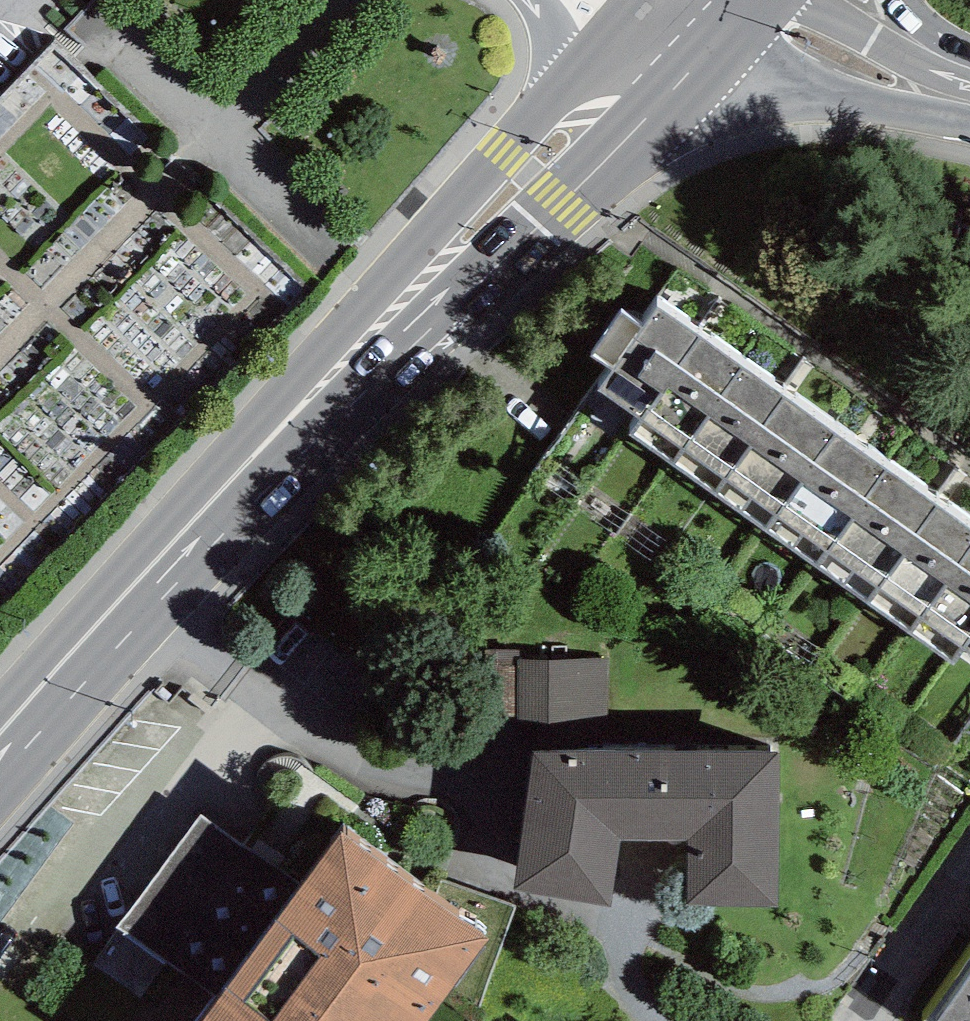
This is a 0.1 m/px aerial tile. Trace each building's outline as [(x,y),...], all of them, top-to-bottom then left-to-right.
[(638,420),(698,335),(657,305),(642,326),(620,311),(589,354),(611,370),(596,390),(638,420)] [(672,465),(743,366),(698,335),(638,420),(629,434),(672,465)] [(715,495),(785,397),(743,366),(672,465),(715,495)] [(763,530),(836,433),(785,397),(715,495),(763,530)] [(816,567),(886,468),(836,433),(763,530),(816,567)] [(866,603),(937,505),(886,468),(816,567),(866,603)] [(969,549),(969,529),(937,505),(866,603),(910,635),(969,549)] [(969,641),(969,549),(910,635),(953,665),(962,651),(969,641)] [(611,747),(610,658),(516,659),(517,748),(611,747)] [(779,908),(779,752),(534,751),(513,890),(610,907),(621,839),(687,840),(687,907),(779,908)] [(343,833),(203,1020),(428,1020),(488,941),(343,833)] [(923,1020),(969,1020),(969,954),(923,1020)]
